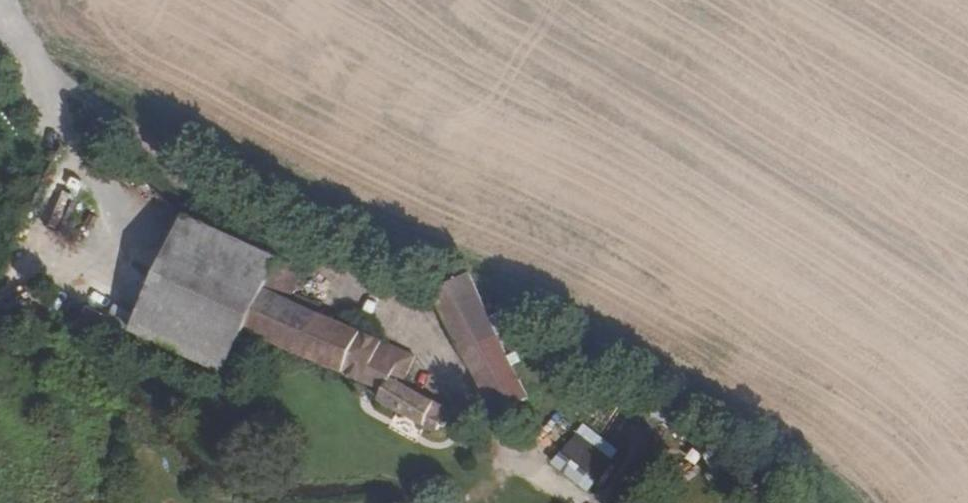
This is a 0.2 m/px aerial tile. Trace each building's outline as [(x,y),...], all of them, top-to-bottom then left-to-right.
[(380,396),(439,424),(446,412),(399,385),(412,360),(287,300),(294,285),(272,275),(278,262),(183,216),(152,285),(247,331),(259,337),(380,396)] [(529,400),(468,275),(430,292),(493,417),(529,400)] [(247,331),(152,285),(131,331),(225,375),(247,331)] [(82,325),(102,334),(109,317),(89,308),(82,325)] [(247,331),(225,375),(238,381),(259,337),(247,331)] [(647,391),(636,411),(667,430),(679,411),(647,391)] [(439,424),(380,396),(376,402),(434,434),(439,424)] [(602,457),(575,435),(559,455),(587,477),(602,457)]
